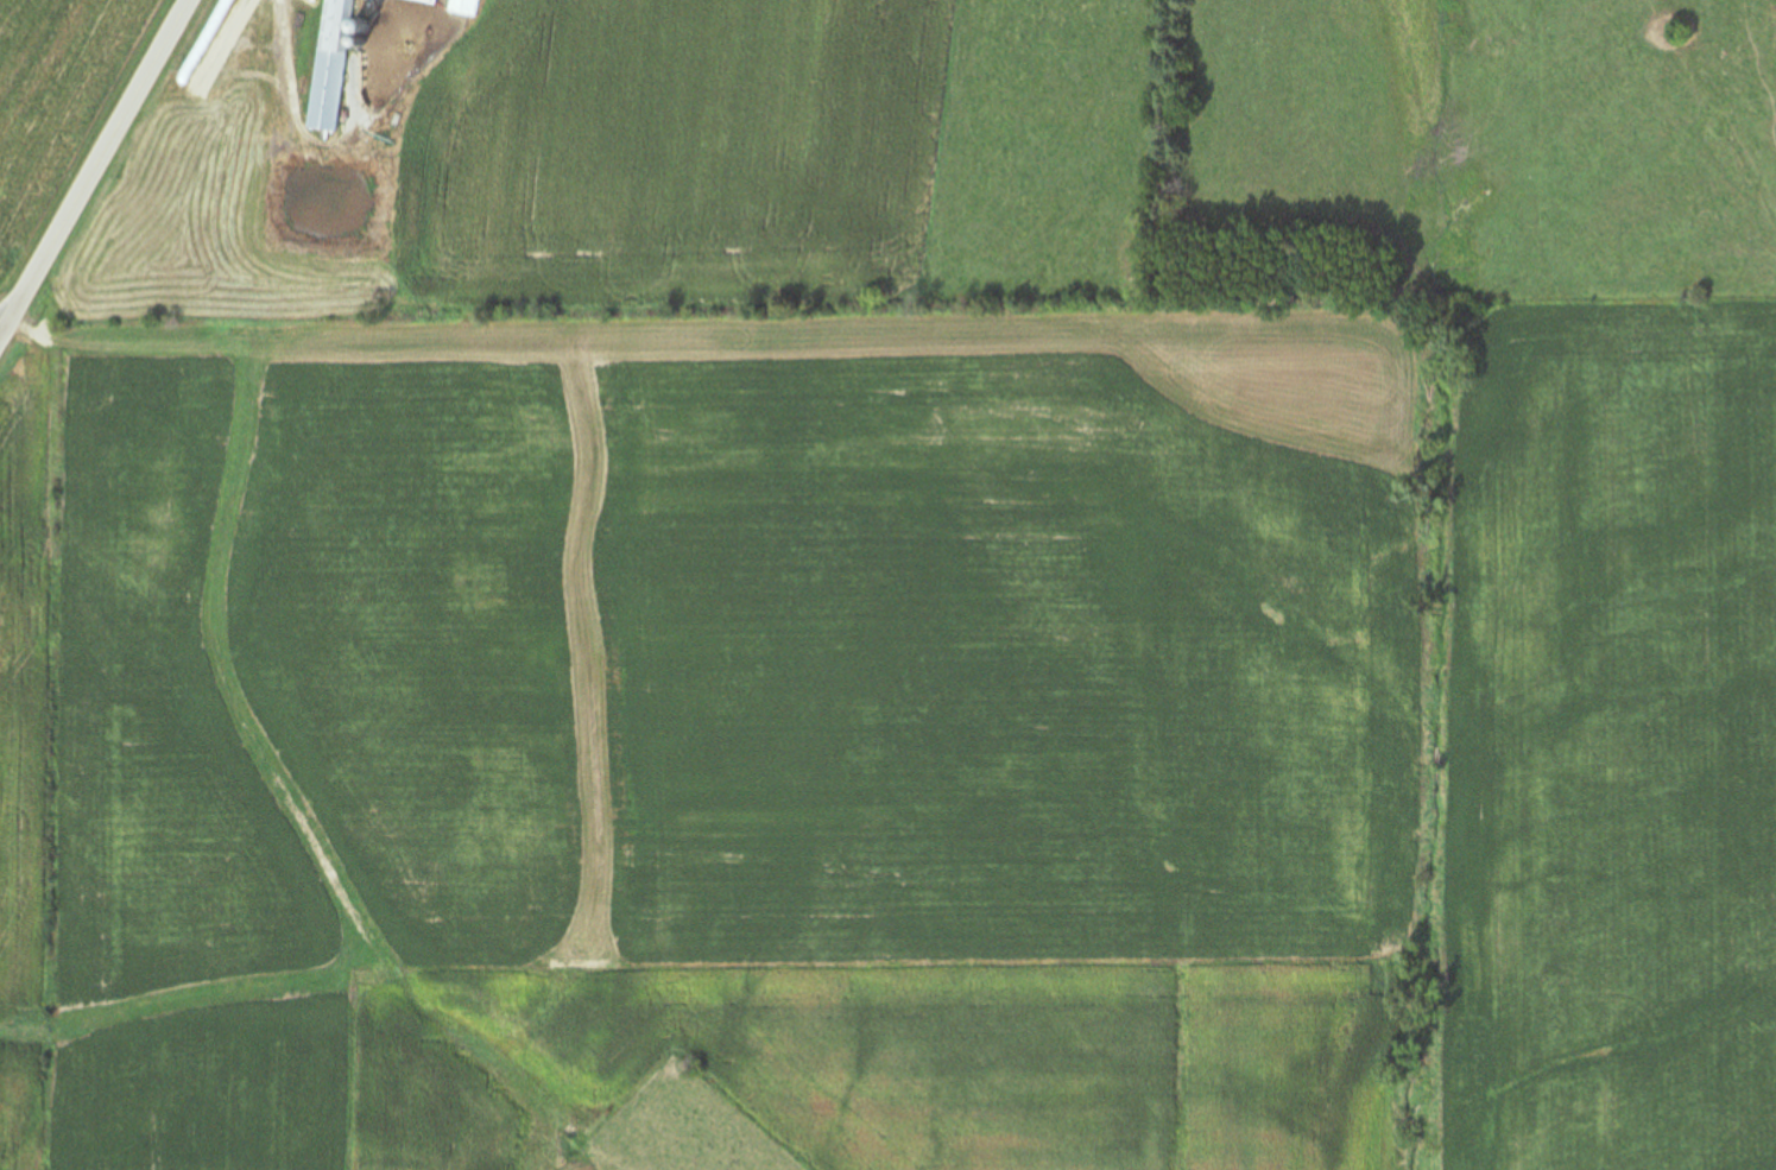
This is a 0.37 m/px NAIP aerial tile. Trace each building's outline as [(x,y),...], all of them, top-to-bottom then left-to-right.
[(336,134),(349,38),(362,39),(365,19),(371,20),(373,3),(355,1),(355,0),(323,0),(306,130),(336,134)] [(477,18),(480,0),(451,0),(449,13),(477,18)]
